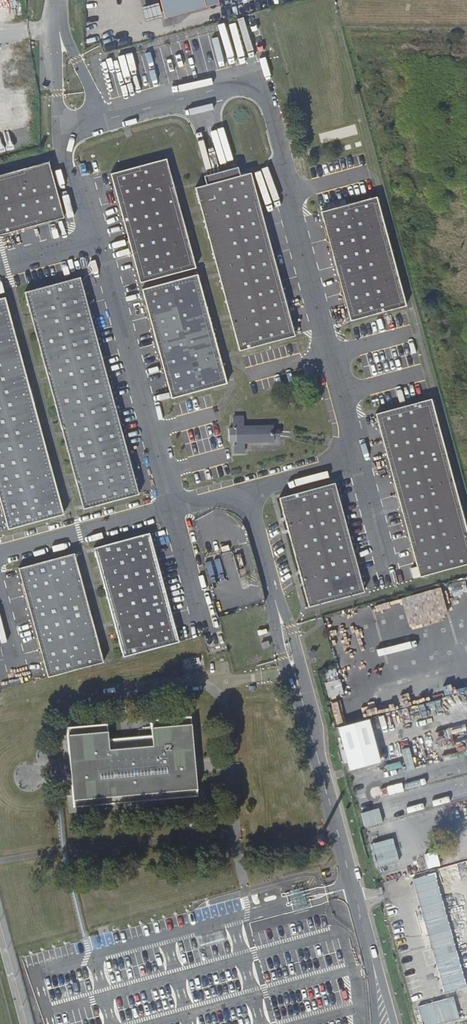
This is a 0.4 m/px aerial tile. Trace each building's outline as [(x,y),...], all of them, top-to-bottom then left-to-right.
[(165,157),(110,172),(126,230),(140,281),(194,266),(165,157)] [(62,216),(47,161),(0,173),(0,233),(62,216)] [(204,180),(205,183),(239,174),(238,172),(237,165),(234,166),(206,174),(203,174),(204,180)] [(239,174),(205,183),(194,186),(199,206),(200,210),(203,220),(204,223),(214,260),(216,265),(218,273),(219,277),(229,315),(230,318),(232,326),(234,331),(239,349),(294,334),(272,253),(249,171),(239,174)] [(346,203),(320,211),(320,212),(335,266),(349,320),(404,305),(399,286),(398,283),(396,274),(395,271),(384,232),(383,228),(381,220),(380,216),(375,196),(346,203)] [(156,345),(170,398),(225,383),(196,274),(141,288),(156,345)] [(113,400),(80,276),(24,291),(45,369),(47,378),(48,381),(59,419),(60,423),(62,431),(74,477),(76,486),(77,489),(81,505),(83,509),(86,508),(138,494),(113,400)] [(0,298),(0,504),(7,529),(61,515),(63,514),(63,511),(58,495),(57,491),(55,483),(43,437),(40,428),(39,424),(29,386),(28,383),(26,374),(5,297),(0,298)] [(418,577),(466,564),(466,539),(430,399),(374,413),(397,497),(418,577)] [(243,425),(242,415),(231,415),(232,427),(228,427),(228,441),(232,441),(234,441),(234,445),(232,445),(233,453),(244,453),(243,443),(272,442),(272,438),(279,437),(278,433),(278,428),(272,429),(272,424),(243,425)] [(348,540),(333,483),(278,497),(308,606),(363,591),(348,540)] [(164,588),(149,533),(94,548),(93,549),(99,569),(99,571),(101,579),(102,581),(113,623),(114,625),(116,633),(117,635),(117,637),(122,657),(123,657),(136,653),(178,642),(164,588)] [(74,554),(18,569),(34,626),(48,677),(90,666),(103,662),(98,642),(97,640),(97,639),(95,630),(94,628),(83,586),(82,585),(80,576),(79,574),(74,554)] [(196,780),(195,772),(195,766),(191,717),(150,721),(151,736),(122,739),(108,740),(107,724),(66,728),(74,808),(198,797),(196,780)]
